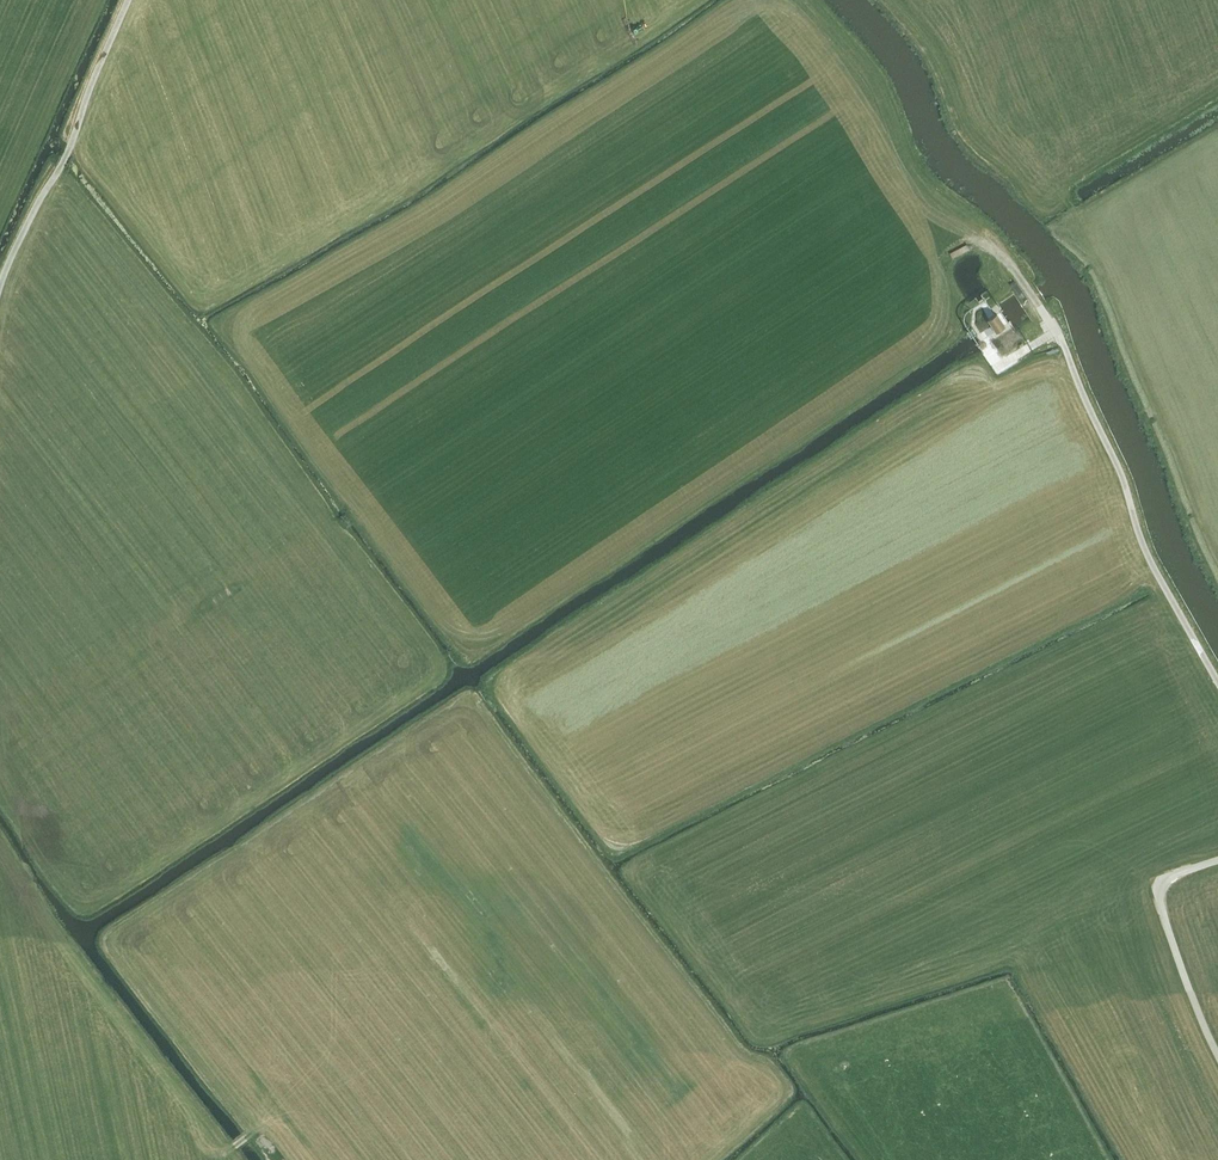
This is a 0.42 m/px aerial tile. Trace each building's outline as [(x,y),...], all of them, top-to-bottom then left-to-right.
[(1005,326),(997,313),(989,319),(997,331),(1005,326)]
